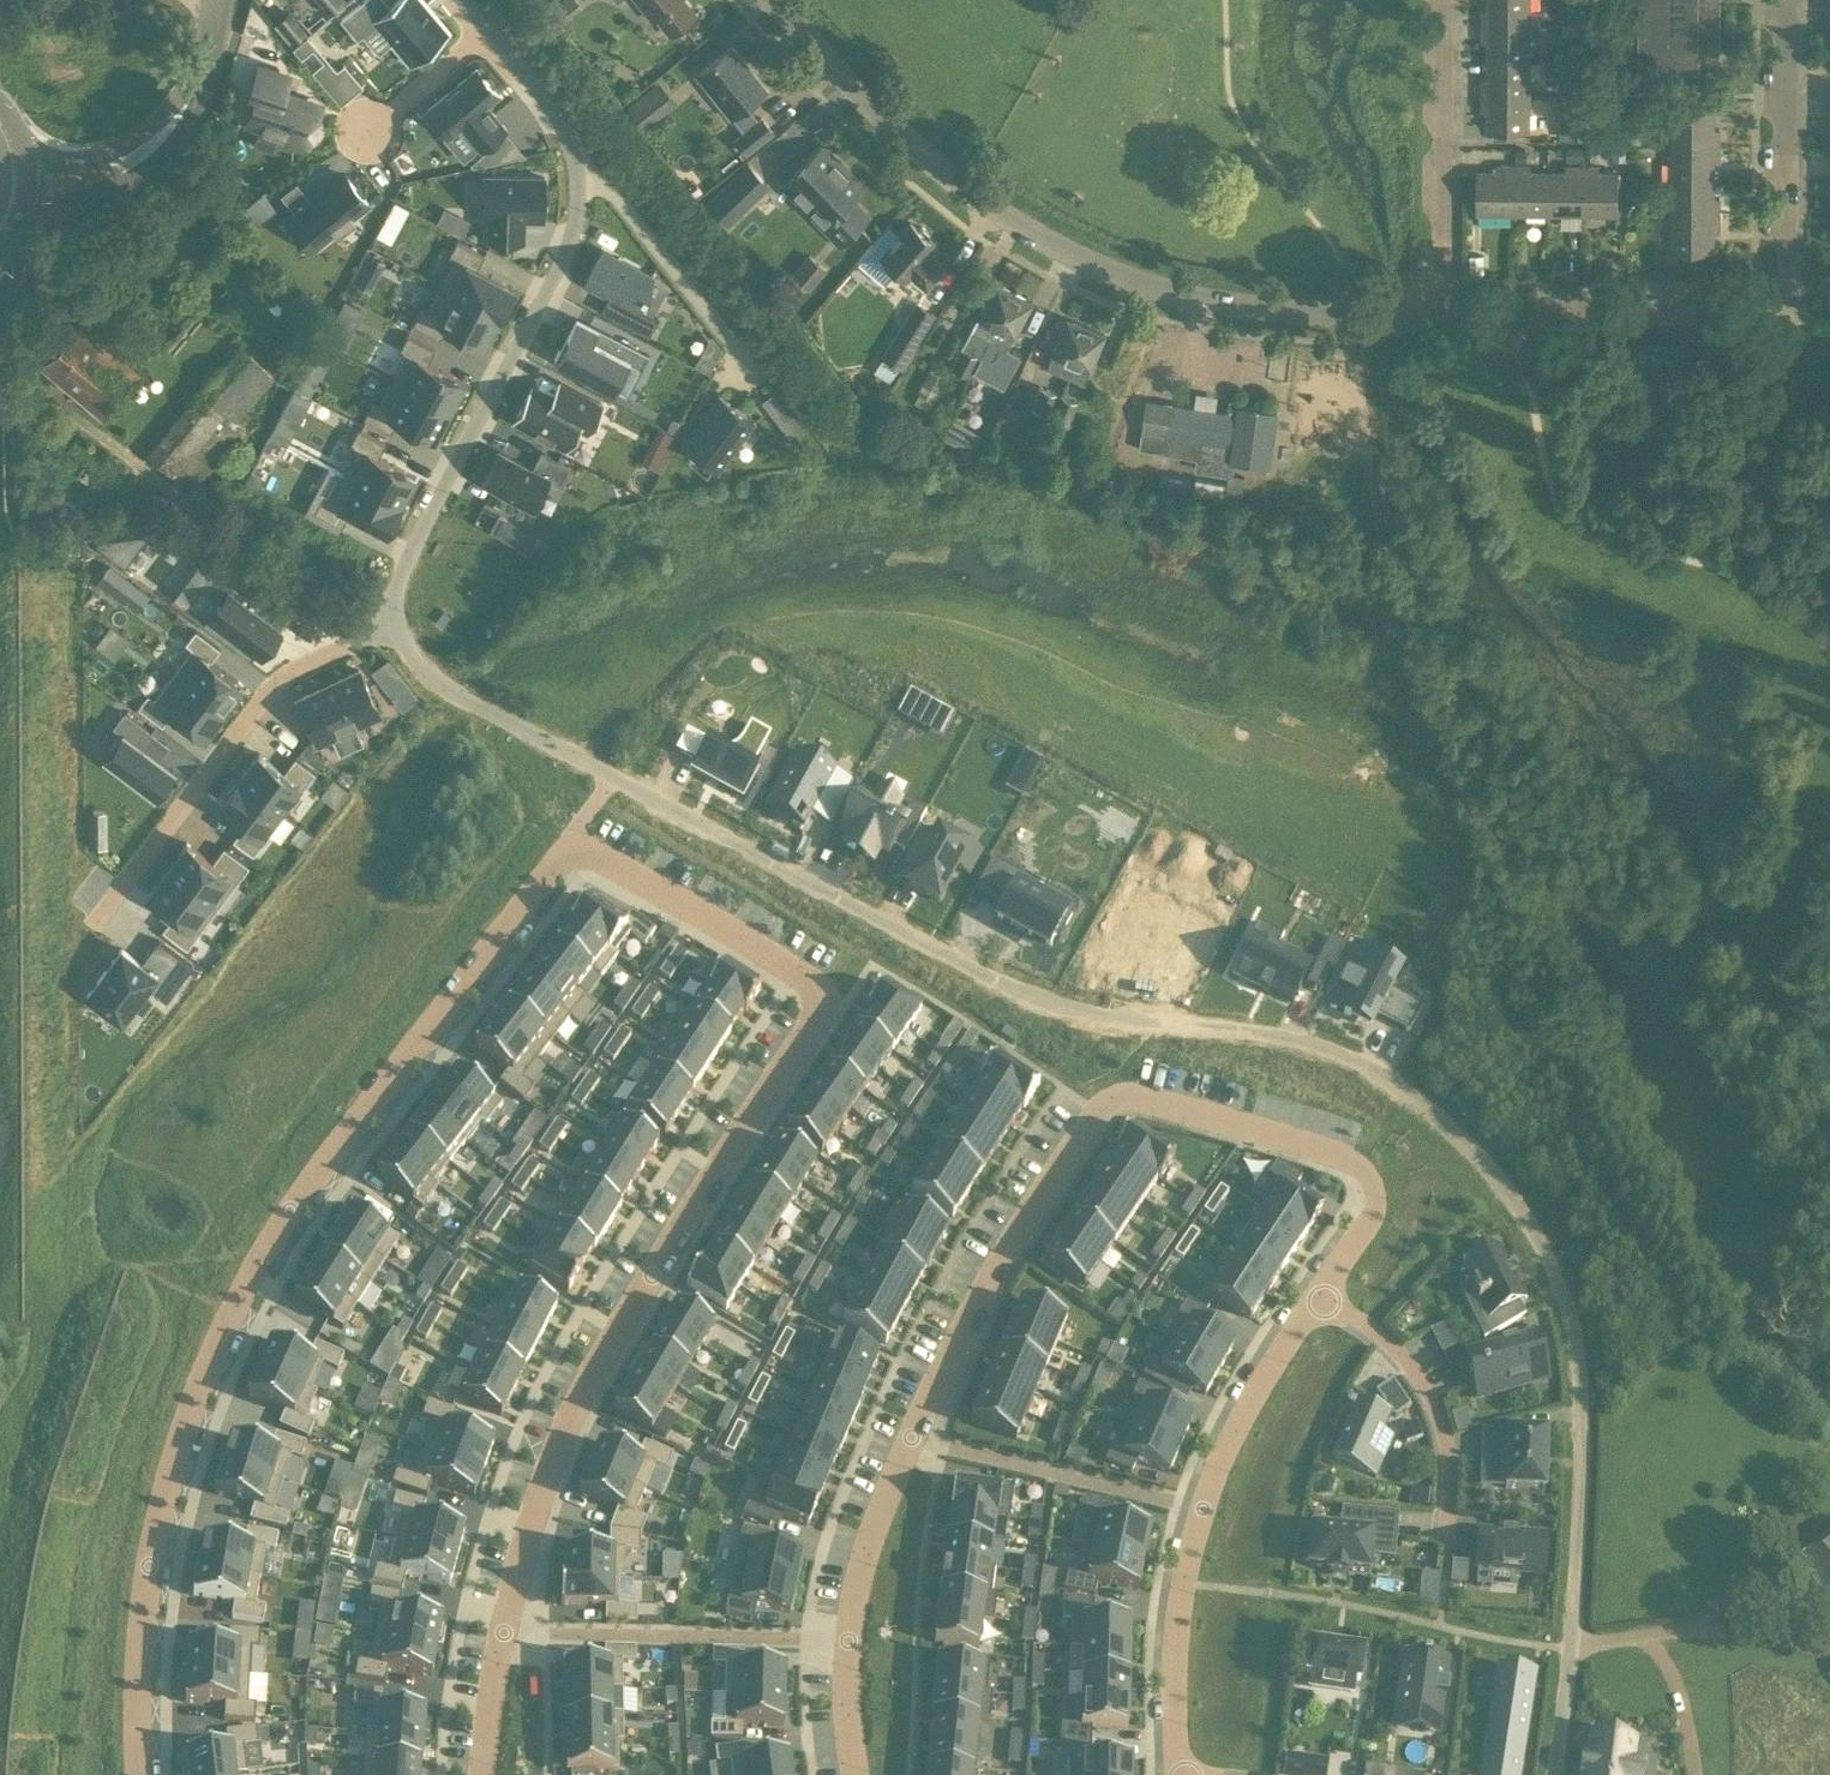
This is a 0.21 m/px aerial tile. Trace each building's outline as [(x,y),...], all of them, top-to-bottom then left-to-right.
[(327,10),(339,0),(319,0),(327,10)] [(340,18),(357,37),(376,20),(411,62),(446,32),(420,0),(395,0),(389,5),(385,0),(362,0),(340,18)] [(653,19),(656,16),(670,34),(694,15),(683,0),(638,0),(653,19)] [(1530,25),(1530,0),(1488,0),(1488,8),(1482,8),(1482,24),(1530,25)] [(1638,65),(1700,66),(1700,54),(1720,54),(1720,0),(1639,0),(1638,65)] [(273,24),(292,46),(307,33),(288,11),(273,24)] [(1488,59),(1530,59),(1530,25),(1482,24),(1482,41),(1488,41),(1488,59)] [(1561,27),(1561,37),(1578,37),(1578,27),(1561,27)] [(300,56),(311,46),(303,37),(292,46),(300,56)] [(761,115),(757,118),(746,105),(766,89),(731,46),(696,74),(731,117),(732,116),(742,128),(731,137),(745,154),(773,130),(761,115)] [(1482,93),(1529,93),(1530,59),(1488,59),(1488,76),(1482,76),(1482,93)] [(312,70),(321,81),(332,71),(323,61),(312,70)] [(248,95),(255,97),(246,122),(307,143),(320,105),(282,91),(288,75),(258,64),(248,95)] [(485,102),(497,92),(475,66),(426,107),(448,133),(460,123),(480,147),(505,126),(485,102)] [(641,123),(676,100),(669,89),(634,113),(641,123)] [(1529,93),(1482,93),(1482,110),(1488,110),(1488,129),(1493,129),(1506,129),(1529,129),(1529,93)] [(1530,95),(1532,117),(1554,116),(1552,93),(1530,95)] [(1714,109),(1672,109),(1672,144),(1720,145),(1720,129),(1714,129),(1714,109)] [(1559,125),(1559,139),(1575,139),(1575,125),(1559,125)] [(1506,138),(1506,129),(1493,129),(1493,138),(1506,138)] [(522,153),(505,133),(483,151),(491,160),(522,153)] [(851,197),(863,185),(821,142),(793,170),(809,186),(796,198),(822,225),(829,218),(846,235),(868,214),(851,197)] [(1714,162),(1719,162),(1720,145),(1672,144),(1672,179),(1714,179),(1714,162)] [(1566,149),(1566,159),(1583,159),(1583,149),(1566,149)] [(1626,149),(1612,149),(1612,161),(1626,161),(1626,149)] [(747,160),(705,201),(727,224),(769,183),(747,160)] [(1477,212),(1513,213),(1513,165),(1497,165),(1496,171),(1477,171),(1477,212)] [(1513,165),(1513,213),(1547,213),(1548,171),(1530,171),(1530,166),(1513,165)] [(1548,171),(1547,213),(1582,213),(1583,166),(1566,166),(1566,171),(1548,171)] [(1600,171),(1600,166),(1583,166),(1582,213),(1618,213),(1618,172),(1600,171)] [(488,238),(523,239),(523,217),(543,218),(544,176),(484,174),(483,216),(488,216),(488,238)] [(286,208),(305,241),(322,231),(324,235),(326,234),(325,233),(342,223),(343,224),(344,224),(342,220),(359,210),(340,177),(304,197),(293,176),(275,186),(287,207),(286,208)] [(1719,198),(1714,198),(1714,179),(1672,179),(1672,213),(1719,214),(1719,198)] [(462,232),(469,219),(458,213),(451,226),(462,232)] [(1719,231),(1719,214),(1672,213),(1672,250),(1714,250),(1714,231),(1719,231)] [(910,222),(899,235),(887,226),(858,260),(885,284),(896,271),(905,279),(909,273),(926,288),(943,267),(927,253),(935,243),(910,222)] [(454,258),(441,284),(497,312),(496,314),(498,315),(513,286),(476,267),(483,253),(456,239),(448,254),(454,258)] [(359,263),(377,272),(384,260),(366,250),(359,263)] [(1657,251),(1656,263),(1672,264),(1672,251),(1657,251)] [(605,252),(589,284),(608,294),(599,309),(648,335),(657,317),(634,305),(650,276),(605,252)] [(790,273),(809,288),(826,268),(806,252),(790,273)] [(1470,272),(1484,272),(1484,254),(1470,254),(1470,272)] [(987,338),(1013,291),(995,281),(960,345),(961,345),(977,354),(978,354),(987,338)] [(497,312),(441,284),(427,310),(420,306),(412,322),(440,336),(447,323),(482,341),(496,314),(497,312)] [(1031,301),(1013,291),(987,338),(1005,348),(1031,301)] [(361,307),(344,298),(335,316),(352,325),(361,307)] [(934,311),(914,299),(871,369),(888,379),(897,365),(903,369),(917,346),(914,344),(934,311)] [(1065,317),(1045,366),(1063,373),(1083,324),(1065,317)] [(567,332),(553,358),(613,389),(628,360),(641,367),(648,354),(582,319),(573,335),(567,332)] [(136,329),(125,320),(105,342),(79,320),(42,365),(101,417),(140,372),(117,352),(136,329)] [(1082,381),(1102,332),(1083,324),(1063,373),(1082,381)] [(402,383),(447,407),(451,402),(454,404),(463,387),(460,385),(463,379),(427,361),(434,347),(406,333),(398,348),(405,352),(391,378),(402,383)] [(951,365),(967,373),(977,354),(961,345),(951,365)] [(176,478),(182,471),(197,483),(244,427),(233,419),(273,375),(239,346),(147,453),(176,478)] [(699,355),(695,363),(709,370),(713,362),(699,355)] [(916,391),(933,400),(949,369),(933,360),(916,391)] [(294,386),(309,394),(317,377),(303,370),(294,386)] [(559,381),(551,396),(531,385),(513,419),(564,446),(576,425),(586,430),(601,403),(575,389),(559,381)] [(447,407),(402,383),(387,411),(370,402),(363,416),(390,430),(398,417),(433,435),(447,407)] [(1030,405),(1048,412),(1056,391),(1038,385),(1030,405)] [(1032,392),(1016,386),(1009,403),(1026,409),(1032,392)] [(762,399),(780,422),(795,410),(777,387),(762,399)] [(1050,413),(1067,420),(1076,399),(1059,392),(1050,413)] [(752,419),(719,394),(683,442),(716,467),(752,419)] [(1147,401),(1140,450),(1199,458),(1197,470),(1233,475),(1235,461),(1270,466),(1278,411),(1229,404),(1228,413),(1147,401)] [(666,431),(677,436),(683,423),(672,418),(666,431)] [(294,430),(275,420),(268,435),(286,444),(294,430)] [(356,446),(342,472),(398,501),(399,500),(401,496),(404,498),(412,482),(408,480),(412,474),(377,455),(385,441),(357,427),(349,442),(356,446)] [(652,442),(669,451),(677,436),(666,431),(660,427),(652,442)] [(76,473),(105,494),(122,470),(75,436),(66,449),(84,462),(76,473)] [(481,481),(532,508),(548,478),(560,484),(570,466),(540,450),(531,467),(497,450),(481,481)] [(243,481),(257,488),(263,476),(250,469),(243,481)] [(398,501),(342,472),(328,498),(322,495),(314,510),(341,525),(348,511),(385,530),(400,501),(399,500),(398,501)] [(499,514),(490,528),(505,537),(514,523),(499,514)] [(125,565),(144,539),(148,534),(145,532),(98,539),(95,543),(125,565)] [(282,606),(207,557),(191,579),(222,601),(205,624),(255,661),(256,659),(255,658),(258,654),(261,657),(283,628),(282,627),(272,620),(282,606)] [(109,563),(96,580),(135,610),(148,592),(109,563)] [(109,623),(96,639),(112,652),(125,636),(109,623)] [(191,645),(172,671),(223,709),(242,682),(210,659),(219,646),(195,628),(185,641),(191,645)] [(387,654),(369,667),(398,708),(416,695),(387,654)] [(339,753),(362,742),(354,723),(378,712),(358,668),(297,697),(317,740),(330,734),(339,753)] [(223,709),(172,671),(153,696),(147,692),(137,705),(161,723),(171,711),(203,735),(223,709)] [(937,706),(914,693),(910,691),(910,692),(898,715),(925,729),(937,706)] [(122,731),(104,755),(121,768),(119,772),(134,784),(137,780),(154,793),(173,768),(141,744),(151,731),(124,710),(113,724),(122,731)] [(695,764),(690,772),(719,788),(742,800),(755,778),(748,775),(769,736),(750,725),(741,741),(741,742),(740,742),(740,743),(739,744),(738,744),(738,745),(737,746),(736,746),(736,747),(735,747),(734,748),(733,748),(732,749),(731,749),(730,750),(729,750),(728,750),(727,750),(727,751),(726,751),(725,751),(724,751),(723,751),(722,751),(721,751),(720,751),(719,751),(718,750),(717,750),(716,750),(715,750),(715,749),(714,749),(713,749),(713,748),(712,748),(705,744),(695,764)] [(765,808),(764,810),(801,830),(799,834),(801,835),(817,805),(831,813),(849,781),(835,773),(836,771),(821,763),(797,750),(765,808)] [(238,777),(283,812),(314,770),(294,755),(283,770),(257,751),(238,777)] [(1018,767),(1034,775),(1041,763),(1025,754),(1018,767)] [(283,812),(238,777),(218,803),(244,823),(232,838),(252,853),(283,812)] [(864,795),(844,833),(851,837),(845,848),(864,858),(871,846),(887,854),(891,848),(903,855),(926,813),(911,804),(904,817),(896,813),(898,808),(877,797),(874,801),(864,795)] [(1135,815),(1126,831),(1134,836),(1143,819),(1135,815)] [(921,834),(899,875),(910,882),(907,886),(937,903),(956,869),(967,875),(979,854),(938,832),(933,840),(921,834)] [(87,846),(106,846),(106,833),(87,833),(87,846)] [(168,867),(218,905),(248,864),(223,845),(211,860),(187,841),(168,867)] [(993,859),(978,886),(1007,902),(999,917),(997,916),(996,918),(1014,928),(1012,931),(1014,932),(1015,930),(1025,936),(1024,937),(1025,938),(1027,935),(1050,948),(1051,946),(1050,945),(1058,930),(1062,931),(1065,926),(1071,915),(1074,909),(1066,905),(1066,904),(1055,898),(1054,899),(1046,894),(1043,900),(1043,899),(1041,902),(1017,888),(1023,876),(993,859)] [(218,905),(168,867),(148,893),(173,913),(161,928),(186,947),(218,905)] [(1135,880),(1093,955),(1123,972),(1135,951),(1159,964),(1155,973),(1184,989),(1219,926),(1195,913),(1184,932),(1180,930),(1153,915),(1148,913),(1159,893),(1135,880)] [(614,955),(614,954),(630,934),(645,945),(655,931),(630,912),(622,924),(588,899),(571,923),(572,924),(573,923),(614,955)] [(572,924),(557,944),(592,970),(591,972),(600,979),(617,956),(614,954),(614,955),(573,923),(572,924)] [(671,944),(678,933),(666,927),(660,936),(671,944)] [(146,984),(165,999),(191,964),(157,938),(140,961),(120,947),(86,993),(120,1018),(146,984)] [(1329,938),(1317,963),(1330,970),(1342,945),(1329,938)] [(1250,940),(1232,973),(1259,988),(1257,991),(1266,996),(1268,993),(1289,1005),(1310,967),(1277,948),(1274,953),(1250,940)] [(557,944),(541,964),(576,991),(577,990),(591,972),(592,970),(557,944)] [(1329,1009),(1349,1019),(1352,1013),(1372,1023),(1377,1013),(1388,1018),(1385,1023),(1408,1035),(1422,1008),(1388,991),(1392,983),(1372,974),(1381,957),(1356,944),(1342,972),(1345,973),(1336,991),(1337,991),(1329,1009)] [(211,948),(200,963),(207,968),(218,953),(211,948)] [(668,961),(678,968),(687,955),(677,948),(668,961)] [(678,968),(668,961),(659,974),(669,981),(678,968)] [(745,1012),(744,1013),(745,1014),(761,990),(718,962),(703,986),(704,987),(704,985),(745,1012)] [(541,964),(525,984),(569,1019),(586,997),(577,990),(576,991),(541,964)] [(630,981),(621,994),(631,1001),(640,988),(630,981)] [(525,984),(510,1004),(509,1005),(554,1039),(569,1019),(525,984)] [(704,985),(704,987),(691,1006),(731,1032),(744,1013),(745,1012),(704,985)] [(870,1008),(906,1032),(920,1011),(883,985),(867,1008),(870,1009),(870,1008)] [(640,1002),(650,1008),(658,996),(649,989),(640,1002)] [(631,1001),(621,994),(612,1007),(622,1014),(631,1001)] [(650,1008),(640,1002),(631,1014),(641,1021),(650,1008)] [(509,1005),(510,1004),(508,1003),(492,1024),(538,1060),(554,1039),(509,1005)] [(731,1032),(691,1006),(677,1026),(718,1053),(731,1032)] [(870,1008),(870,1009),(857,1028),(892,1052),(906,1032),(870,1008)] [(538,1060),(492,1024),(475,1046),(508,1071),(499,1084),(523,1103),(534,1089),(522,1080),(538,1060)] [(600,1024),(591,1037),(601,1044),(610,1031),(600,1024)] [(718,1053),(677,1026),(664,1047),(704,1073),(718,1053)] [(857,1028),(843,1048),(878,1072),(892,1052),(857,1028)] [(612,1042),(622,1049),(630,1036),(621,1029),(612,1042)] [(601,1044),(591,1037),(583,1049),(593,1056),(601,1044)] [(934,1052),(942,1058),(950,1046),(942,1040),(934,1052)] [(622,1049),(612,1042),(603,1055),(613,1062),(622,1049)] [(704,1073),(664,1047),(652,1066),(692,1092),(704,1073)] [(878,1072),(843,1048),(829,1068),(864,1092),(878,1072)] [(957,1049),(949,1061),(957,1067),(965,1054),(957,1049)] [(942,1058),(934,1052),(926,1064),(934,1070),(942,1058)] [(1022,1108),(1021,1109),(1023,1110),(1038,1086),(994,1058),(979,1082),(980,1083),(981,1082),(1022,1108)] [(957,1067),(949,1061),(941,1073),(949,1078),(957,1067)] [(572,1086),(581,1073),(571,1066),(562,1079),(572,1086)] [(652,1066),(637,1088),(678,1115),(693,1093),(691,1093),(692,1092),(652,1066)] [(829,1068),(815,1088),(850,1112),(864,1092),(829,1068)] [(457,1070),(440,1091),(481,1123),(481,1124),(485,1127),(502,1105),(457,1070)] [(580,1088),(590,1095),(599,1082),(589,1075),(580,1088)] [(907,1093),(915,1098),(923,1086),(915,1081),(907,1093)] [(980,1083),(967,1104),(1008,1130),(1021,1109),(1022,1108),(981,1082),(980,1083)] [(590,1095),(580,1088),(571,1101),(581,1108),(590,1095)] [(678,1115),(637,1088),(623,1109),(664,1136),(678,1115)] [(850,1112),(815,1088),(801,1108),(836,1133),(850,1112)] [(481,1123),(440,1091),(424,1112),(465,1144),(481,1124),(481,1123)] [(928,1092),(920,1104),(928,1110),(936,1098),(928,1092)] [(915,1098),(907,1093),(898,1105),(907,1111),(915,1098)] [(928,1110),(920,1104),(912,1116),(920,1121),(928,1110)] [(967,1104),(953,1126),(994,1152),(1008,1130),(967,1104)] [(836,1133),(801,1108),(786,1130),(821,1154),(836,1133)] [(465,1144),(424,1112),(409,1132),(450,1164),(465,1144)] [(617,1119),(604,1141),(644,1166),(658,1144),(617,1119)] [(556,1121),(547,1134),(557,1141),(566,1128),(556,1121)] [(888,1140),(896,1127),(888,1122),(880,1134),(888,1140)] [(898,1138),(906,1143),(914,1131),(906,1126),(898,1138)] [(994,1152),(953,1126),(939,1147),(980,1174),(994,1152)] [(1157,1180),(1157,1181),(1158,1182),(1174,1158),(1131,1129),(1115,1152),(1116,1153),(1117,1152),(1157,1180)] [(450,1164),(409,1132),(393,1153),(434,1185),(434,1184),(450,1164)] [(557,1141),(547,1134),(538,1147),(548,1154),(557,1141)] [(524,1138),(515,1150),(524,1155),(532,1143),(524,1138)] [(767,1161),(804,1183),(817,1161),(780,1139),(767,1161)] [(604,1141),(591,1161),(632,1186),(644,1166),(604,1141)] [(873,1159),(881,1146),(872,1141),(865,1154),(873,1159)] [(980,1174),(939,1147),(925,1169),(966,1196),(980,1174)] [(524,1155),(515,1150),(507,1162),(515,1167),(524,1155)] [(879,1163),(887,1168),(894,1157),(886,1151),(879,1163)] [(1116,1153),(1103,1174),(1143,1201),(1157,1181),(1157,1180),(1117,1152),(1116,1153)] [(434,1185),(393,1153),(376,1174),(422,1209),(439,1187),(434,1184),(434,1185)] [(528,1161),(519,1174),(529,1181),(538,1168),(528,1161)] [(591,1161),(578,1182),(619,1207),(619,1206),(632,1186),(591,1161)] [(767,1161),(755,1182),(791,1204),(804,1183),(767,1161)] [(1269,1207),(1307,1232),(1322,1210),(1293,1190),(1301,1178),(1277,1162),(1268,1176),(1276,1181),(1261,1203),(1268,1208),(1269,1207)] [(853,1181),(862,1186),(869,1174),(860,1168),(853,1181)] [(966,1196),(925,1169),(911,1192),(952,1218),(966,1196)] [(529,1181),(519,1174),(511,1187),(520,1194),(529,1181)] [(1143,1201),(1103,1174),(1088,1195),(1128,1223),(1143,1201)] [(486,1192),(494,1198),(502,1186),(494,1180),(486,1192)] [(862,1186),(853,1181),(845,1193),(854,1199),(862,1186)] [(578,1182),(565,1203),(607,1229),(621,1207),(619,1206),(619,1207),(578,1182)] [(755,1182),(742,1203),(779,1225),(791,1204),(755,1182)] [(1212,1199),(1220,1205),(1228,1193),(1220,1187),(1212,1199)] [(1188,1201),(1196,1206),(1204,1194),(1196,1188),(1188,1201)] [(855,1203),(863,1208),(870,1195),(861,1190),(855,1203)] [(494,1198),(486,1192),(477,1204),(486,1210),(494,1198)] [(1128,1223),(1088,1195),(1073,1217),(1114,1244),(1128,1223)] [(1220,1205),(1212,1199),(1203,1211),(1211,1217),(1220,1205)] [(1196,1206),(1188,1201),(1180,1212),(1188,1218),(1196,1206)] [(500,1202),(491,1214),(501,1221),(510,1208),(500,1202)] [(607,1229),(565,1203),(553,1224),(593,1249),(592,1250),(594,1251),(607,1229)] [(779,1225),(742,1203),(729,1224),(766,1246),(779,1225)] [(891,1230),(934,1253),(947,1229),(904,1206),(891,1230)] [(1268,1208),(1255,1227),(1255,1228),(1293,1254),(1307,1232),(1269,1207),(1268,1208)] [(336,1232),(385,1263),(399,1240),(350,1209),(336,1232)] [(831,1213),(824,1226),(832,1231),(840,1219),(831,1213)] [(501,1221),(491,1214),(482,1227),(492,1234),(501,1221)] [(1073,1217),(1059,1238),(1099,1265),(1114,1244),(1073,1217)] [(848,1219),(840,1232),(849,1237),(856,1224),(848,1219)] [(553,1224),(540,1245),(580,1270),(581,1269),(592,1250),(593,1249),(553,1224)] [(766,1246),(729,1224),(717,1245),(753,1267),(766,1246)] [(1255,1228),(1255,1227),(1250,1224),(1235,1247),(1240,1251),(1240,1250),(1278,1275),(1279,1274),(1293,1254),(1255,1228)] [(824,1226),(816,1239),(825,1244),(832,1231),(824,1226)] [(891,1230),(879,1253),(922,1276),(934,1253),(891,1230)] [(1182,1242),(1190,1248),(1198,1236),(1190,1230),(1182,1242)] [(385,1263),(336,1232),(322,1254),(371,1285),(385,1263)] [(849,1237),(840,1232),(833,1244),(842,1248),(849,1237)] [(1159,1243),(1167,1248),(1174,1237),(1166,1232),(1159,1243)] [(1099,1265),(1059,1238),(1044,1260),(1084,1288),(1099,1265)] [(1190,1248),(1182,1242),(1174,1254),(1182,1260),(1190,1248)] [(1167,1248),(1159,1243),(1151,1255),(1159,1260),(1167,1248)] [(1486,1336),(1482,1338),(1483,1340),(1525,1316),(1518,1303),(1524,1300),(1513,1278),(1516,1276),(1515,1275),(1513,1276),(1510,1270),(1512,1269),(1512,1267),(1508,1269),(1496,1244),(1462,1260),(1479,1297),(1476,1299),(1477,1302),(1472,1305),(1486,1336)] [(540,1245),(525,1268),(567,1294),(582,1270),(581,1269),(580,1270),(540,1245)] [(717,1245),(704,1265),(704,1266),(741,1288),(753,1267),(717,1245)] [(1240,1250),(1240,1251),(1226,1271),(1265,1297),(1280,1275),(1279,1274),(1278,1275),(1240,1250)] [(922,1276),(879,1253),(867,1275),(910,1298),(922,1276)] [(371,1285),(322,1254),(308,1277),(356,1307),(371,1285)] [(806,1256),(799,1268),(808,1273),(815,1261),(806,1256)] [(457,1264),(448,1278),(459,1284),(467,1271),(457,1264)] [(704,1266),(704,1265),(702,1264),(688,1286),(727,1310),(741,1288),(704,1266)] [(821,1264),(814,1276),(823,1281),(830,1269),(821,1264)] [(799,1268),(792,1281),(801,1286),(808,1273),(799,1268)] [(431,1291),(438,1280),(423,1271),(417,1282),(431,1291)] [(1265,1297),(1226,1271),(1211,1294),(1250,1320),(1265,1297)] [(1130,1286),(1138,1291),(1146,1279),(1138,1274),(1130,1286)] [(867,1275),(855,1298),(898,1321),(910,1298),(867,1275)] [(823,1281),(814,1276),(807,1289),(816,1294),(823,1281)] [(356,1307),(308,1277),(294,1299),(342,1330),(356,1307)] [(459,1284),(448,1278),(440,1291),(450,1297),(459,1284)] [(556,1306),(514,1284),(502,1307),(544,1329),(556,1306)] [(423,1305),(431,1292),(422,1287),(414,1300),(423,1305)] [(1129,1293),(1121,1305),(1130,1310),(1137,1298),(1129,1293)] [(668,1319),(705,1341),(718,1319),(681,1297),(668,1319)] [(782,1298),(775,1311),(784,1316),(786,1312),(791,1303),(782,1298)] [(898,1321),(855,1298),(842,1322),(885,1345),(898,1321)] [(1011,1325),(1056,1344),(1066,1319),(1021,1300),(1011,1325)] [(1182,1318),(1168,1341),(1168,1342),(1219,1371),(1233,1346),(1204,1329),(1211,1316),(1186,1302),(1178,1316),(1182,1318)] [(423,1320),(433,1326),(441,1313),(430,1307),(423,1320)] [(544,1329),(502,1307),(491,1329),(533,1350),(544,1329)] [(775,1311),(768,1324),(777,1329),(784,1316),(775,1311)] [(405,1337),(412,1324),(403,1319),(396,1332),(405,1337)] [(705,1341),(668,1319),(656,1340),(693,1362),(705,1341)] [(433,1326),(423,1320),(415,1334),(426,1340),(433,1326)] [(1011,1325),(1001,1349),(1046,1368),(1056,1344),(1011,1325)] [(1502,1346),(1478,1353),(1488,1390),(1507,1384),(1509,1391),(1527,1386),(1525,1380),(1548,1374),(1535,1327),(1515,1340),(1514,1337),(1513,1338),(1513,1340),(1503,1343),(1502,1341),(1501,1341),(1502,1346)] [(491,1329),(480,1350),(522,1372),(523,1371),(533,1350),(491,1329)] [(785,1331),(778,1344),(787,1349),(794,1336),(785,1331)] [(828,1336),(818,1361),(867,1382),(878,1357),(828,1336)] [(1168,1342),(1168,1341),(1165,1338),(1143,1377),(1167,1391),(1175,1379),(1204,1396),(1219,1371),(1168,1342)] [(656,1340),(644,1361),(681,1383),(693,1362),(656,1340)] [(270,1341),(258,1369),(311,1392),(311,1391),(323,1365),(337,1372),(344,1357),(315,1344),(309,1358),(270,1341)] [(1096,1355),(1105,1358),(1111,1344),(1102,1341),(1096,1355)] [(787,1349),(778,1344),(771,1357),(780,1362),(787,1349)] [(1046,1368),(1001,1349),(991,1373),(1036,1392),(1046,1368)] [(480,1350),(469,1372),(512,1395),(524,1372),(523,1371),(522,1372),(480,1350)] [(370,1367),(388,1378),(394,1364),(378,1354),(370,1367)] [(750,1360),(743,1373),(753,1377),(759,1364),(750,1360)] [(681,1383),(644,1361),(631,1382),(668,1404),(681,1383)] [(818,1361),(808,1385),(858,1406),(858,1405),(867,1382),(818,1361)] [(395,1367),(388,1381),(398,1386),(405,1372),(395,1367)] [(1081,1367),(1075,1381),(1084,1384),(1090,1371),(1081,1367)] [(1112,1374),(1099,1368),(1095,1378),(1108,1384),(1112,1374)] [(258,1369),(246,1396),(285,1413),(279,1427),(308,1439),(314,1424),(305,1420),(317,1393),(311,1391),(311,1392),(258,1369)] [(469,1372),(457,1395),(500,1417),(512,1395),(469,1372)] [(743,1373),(737,1386),(746,1390),(753,1377),(743,1373)] [(1036,1392),(991,1373),(981,1397),(1026,1416),(1036,1392)] [(754,1390),(763,1395),(770,1382),(761,1377),(754,1390)] [(1084,1384),(1075,1381),(1070,1393),(1079,1397),(1084,1384)] [(1358,1402),(1355,1408),(1332,1460),(1364,1474),(1375,1478),(1383,1461),(1392,1438),(1382,1434),(1390,1416),(1395,1418),(1410,1407),(1392,1381),(1375,1393),(1383,1404),(1380,1411),(1368,1406),(1358,1402)] [(668,1404),(631,1382),(618,1404),(655,1426),(668,1404)] [(1125,1425),(1180,1448),(1191,1421),(1159,1407),(1165,1394),(1138,1383),(1132,1398),(1136,1400),(1125,1425)] [(362,1385),(353,1410),(371,1417),(380,1392),(362,1385)] [(858,1406),(808,1385),(797,1410),(805,1413),(848,1431),(859,1406),(858,1405),(858,1406)] [(763,1395),(754,1390),(747,1403),(756,1408),(763,1395)] [(1026,1416),(981,1397),(970,1422),(1015,1441),(1026,1416)] [(494,1442),(451,1427),(457,1412),(427,1402),(422,1418),(433,1422),(424,1449),(484,1470),(494,1442)] [(728,1403),(721,1416),(730,1421),(737,1408),(728,1403)] [(805,1413),(795,1436),(837,1454),(837,1455),(838,1455),(848,1431),(805,1413)] [(1061,1415),(1056,1429),(1065,1432),(1070,1418),(1061,1415)] [(1467,1415),(1452,1419),(1456,1434),(1471,1430),(1467,1415)] [(721,1416),(715,1429),(724,1434),(730,1421),(721,1416)] [(1422,1438),(1416,1422),(1400,1427),(1406,1443),(1422,1438)] [(737,1424),(730,1437),(739,1441),(746,1428),(737,1424)] [(1180,1448),(1125,1425),(1115,1449),(1111,1448),(1105,1463),(1131,1474),(1137,1461),(1168,1474),(1180,1448)] [(1065,1432),(1056,1429),(1052,1442),(1061,1445),(1065,1432)] [(1482,1432),(1481,1462),(1506,1463),(1505,1490),(1544,1491),(1546,1433),(1507,1432),(1507,1433),(1482,1432)] [(301,1461),(306,1444),(276,1435),(271,1450),(231,1438),(222,1466),(283,1485),(291,1458),(301,1461)] [(795,1436),(786,1459),(785,1460),(827,1478),(837,1455),(837,1454),(795,1436)] [(739,1441),(730,1437),(724,1450),(733,1454),(739,1441)] [(644,1444),(638,1459),(599,1443),(589,1470),(645,1492),(655,1466),(667,1471),(673,1456),(644,1444)] [(707,1448),(701,1462),(710,1466),(716,1453),(707,1448)] [(484,1470),(424,1449),(414,1475),(397,1469),(392,1486),(426,1498),(432,1483),(474,1498),(476,1492),(480,1493),(486,1477),(482,1475),(484,1470)] [(1069,1449),(1065,1460),(1079,1465),(1083,1454),(1069,1449)] [(781,1457),(770,1481),(817,1502),(827,1478),(785,1460),(786,1459),(781,1457)] [(693,1460),(687,1474),(702,1480),(707,1466),(693,1460)] [(283,1485),(222,1466),(213,1495),(254,1507),(249,1522),(285,1530),(289,1517),(274,1512),(283,1485)] [(645,1492),(589,1470),(578,1496),(617,1512),(609,1531),(640,1537),(646,1522),(634,1517),(645,1492)] [(366,1482),(350,1476),(340,1509),(355,1514),(366,1482)] [(770,1481),(768,1480),(757,1505),(748,1502),(743,1515),(769,1527),(774,1513),(807,1527),(817,1502),(770,1481)] [(1007,1520),(1007,1521),(1009,1521),(1013,1491),(953,1483),(949,1513),(951,1513),(951,1512),(1007,1520)] [(1054,1486),(1052,1497),(1067,1500),(1069,1489),(1054,1486)] [(1429,1491),(1410,1490),(1409,1505),(1428,1507),(1429,1491)] [(464,1529),(421,1518),(425,1502),(395,1495),(391,1511),(403,1515),(395,1542),(457,1558),(464,1529)] [(1087,1548),(1144,1559),(1150,1529),(1110,1520),(1114,1505),(1083,1498),(1079,1515),(1093,1518),(1088,1546),(1087,1548)] [(1029,1522),(1041,1524),(1043,1508),(1031,1507),(1029,1522)] [(1310,1562),(1310,1567),(1330,1568),(1330,1573),(1349,1575),(1349,1570),(1369,1572),(1373,1535),(1395,1537),(1397,1514),(1344,1509),(1342,1531),(1313,1528),(1312,1543),(1306,1543),(1305,1562),(1310,1562)] [(951,1513),(948,1536),(947,1538),(992,1544),(992,1545),(1003,1546),(1007,1521),(1007,1520),(951,1512),(951,1513)] [(1041,1524),(1029,1522),(1027,1538),(1039,1539),(1041,1524)] [(294,1526),(291,1536),(305,1540),(308,1530),(294,1526)] [(1491,1571),(1513,1572),(1536,1574),(1539,1536),(1517,1534),(1517,1529),(1516,1529),(1515,1531),(1504,1530),(1504,1528),(1502,1528),(1502,1533),(1479,1531),(1476,1570),(1477,1570),(1476,1586),(1490,1587),(1491,1571)] [(247,1530),(244,1546),(203,1538),(198,1568),(260,1579),(265,1550),(275,1552),(278,1536),(247,1530)] [(742,1530),(733,1573),(795,1585),(801,1557),(767,1550),(770,1536),(742,1530)] [(564,1550),(564,1578),(564,1579),(618,1580),(618,1581),(624,1581),(625,1552),(640,1553),(640,1537),(609,1531),(609,1551),(564,1550)] [(947,1538),(948,1536),(946,1536),(942,1563),(989,1570),(989,1568),(992,1545),(992,1544),(947,1538)] [(1796,1564),(1829,1607),(1829,1536),(1796,1564)] [(457,1558),(395,1542),(388,1569),(376,1566),(372,1583),(402,1591),(406,1575),(449,1587),(457,1558)] [(1087,1548),(1088,1546),(1082,1545),(1076,1575),(1067,1573),(1063,1590),(1094,1597),(1097,1581),(1137,1590),(1144,1559),(1087,1548)] [(662,1553),(661,1576),(678,1577),(679,1554),(662,1553)] [(1022,1574),(1034,1575),(1036,1560),(1024,1558),(1022,1574)] [(989,1570),(942,1563),(939,1590),(941,1590),(941,1589),(991,1596),(991,1594),(994,1569),(989,1568),(989,1570)] [(1466,1586),(1467,1564),(1452,1563),(1450,1585),(1466,1586)] [(260,1579),(198,1568),(193,1597),(234,1604),(231,1619),(262,1625),(265,1608),(255,1606),(260,1579)] [(795,1585),(733,1573),(724,1615),(753,1621),(756,1607),(789,1614),(795,1585)] [(1034,1575),(1022,1574),(1020,1589),(1032,1591),(1034,1575)] [(339,1604),(342,1581),(323,1578),(320,1601),(339,1604)] [(564,1579),(564,1578),(561,1578),(560,1607),(605,1608),(605,1623),(636,1624),(637,1607),(618,1607),(618,1581),(618,1580),(564,1579)] [(941,1589),(941,1590),(937,1615),(982,1621),(982,1622),(993,1623),(997,1595),(991,1594),(991,1596),(941,1589)] [(442,1619),(399,1611),(401,1595),(371,1590),(368,1607),(380,1609),(375,1637),(437,1648),(438,1643),(442,1643),(445,1626),(441,1626),(442,1619)] [(1082,1646),(1129,1648),(1129,1620),(1093,1620),(1094,1602),(1063,1598),(1062,1621),(1071,1621),(1070,1649),(1082,1649),(1082,1646)] [(293,1660),(309,1661),(312,1602),(296,1602),(293,1660)] [(1025,1611),(1023,1626),(1034,1628),(1036,1612),(1025,1611)] [(982,1621),(937,1615),(934,1643),(978,1649),(982,1622),(982,1621)] [(1034,1628),(1023,1626),(1021,1642),(1032,1643),(1034,1628)] [(183,1650),(182,1668),(187,1668),(186,1674),(250,1677),(251,1649),(259,1649),(260,1632),(229,1630),(227,1647),(188,1644),(188,1651),(183,1650)] [(437,1648),(375,1637),(370,1664),(357,1662),(354,1679),(385,1685),(387,1670),(431,1678),(437,1648)] [(1327,1643),(1327,1645),(1311,1643),(1306,1674),(1311,1675),(1309,1687),(1352,1693),(1354,1681),(1359,1682),(1363,1650),(1348,1648),(1348,1646),(1327,1643)] [(326,1662),(328,1647),(310,1645),(308,1660),(326,1662)] [(1082,1649),(1081,1674),(1128,1675),(1129,1648),(1082,1646),(1082,1649)] [(610,1691),(622,1691),(622,1662),(635,1662),(635,1647),(604,1647),(604,1663),(564,1664),(565,1691),(610,1691)] [(724,1695),(784,1697),(785,1667),(743,1666),(743,1651),(712,1650),(712,1666),(725,1667),(724,1695)] [(1032,1657),(1032,1673),(1043,1673),(1044,1657),(1032,1657)] [(1399,1693),(1395,1721),(1438,1727),(1442,1696),(1447,1697),(1447,1695),(1445,1695),(1447,1685),(1449,1685),(1449,1684),(1444,1683),(1447,1662),(1429,1660),(1430,1658),(1422,1657),(1422,1659),(1409,1657),(1404,1693),(1399,1693)] [(937,1660),(934,1689),(987,1694),(987,1692),(989,1665),(937,1660)] [(311,1661),(309,1671),(325,1674),(327,1664),(311,1661)] [(1489,1731),(1524,1736),(1532,1674),(1500,1669),(1489,1731)] [(1043,1673),(1032,1673),(1031,1688),(1043,1688),(1043,1673)] [(186,1674),(185,1704),(224,1706),(223,1721),(255,1723),(256,1706),(248,1705),(250,1677),(186,1674)] [(1081,1674),(1081,1698),(1081,1701),(1128,1702),(1128,1675),(1081,1674)] [(1012,1682),(1012,1697),(1024,1697),(1024,1682),(1012,1682)] [(987,1694),(934,1689),(932,1715),(934,1716),(934,1715),(978,1719),(978,1720),(990,1721),(993,1693),(987,1692),(987,1694)] [(367,1709),(365,1734),(423,1738),(425,1711),(384,1708),(384,1692),(353,1690),(352,1708),(367,1709)] [(665,1691),(666,1706),(676,1705),(675,1690),(665,1691)] [(610,1691),(565,1691),(565,1717),(611,1717),(611,1716),(610,1691)] [(784,1697),(724,1695),(723,1724),(711,1724),(710,1739),(741,1740),(742,1725),(784,1726),(784,1697)] [(1024,1697),(1012,1697),(1012,1713),(1023,1713),(1024,1697)] [(1060,1726),(1060,1743),(1091,1744),(1091,1729),(1127,1730),(1128,1702),(1081,1701),(1081,1698),(1075,1698),(1075,1726),(1060,1726)] [(934,1715),(934,1716),(931,1740),(976,1745),(978,1720),(978,1719),(934,1715)] [(611,1717),(565,1717),(566,1743),(617,1742),(617,1744),(623,1744),(622,1716),(611,1716),(611,1717)] [(668,1742),(678,1742),(677,1727),(667,1728),(668,1742)] [(185,1753),(188,1774),(232,1774),(235,1774),(243,1774),(246,1774),(246,1773),(261,1772),(258,1747),(256,1729),(225,1733),(227,1748),(185,1753)] [(304,1730),(303,1746),(315,1746),(316,1730),(304,1730)] [(1010,1732),(1009,1748),(1020,1749),(1022,1734),(1010,1732)] [(419,1763),(419,1764),(422,1764),(423,1738),(365,1734),(363,1759),(419,1763)] [(1643,1765),(1631,1763),(1634,1741),(1592,1735),(1588,1757),(1584,1756),(1581,1774),(1641,1774),(1643,1765)] [(976,1745),(931,1740),(928,1766),(973,1771),(976,1745)] [(617,1742),(566,1743),(566,1772),(618,1772),(617,1744),(617,1742)] [(679,1757),(678,1742),(668,1742),(668,1757),(679,1757)] [(1027,1760),(1038,1761),(1038,1742),(1029,1742),(1027,1760)] [(1060,1743),(1059,1760),(1068,1760),(1068,1774),(1131,1774),(1131,1759),(1090,1758),(1091,1744),(1060,1743)] [(789,1755),(747,1760),(745,1746),(715,1750),(717,1765),(729,1764),(731,1774),(791,1774),(789,1755)] [(1020,1749),(1009,1748),(1007,1763),(1019,1764),(1020,1749)] [(1521,1758),(1486,1753),(1482,1774),(1519,1774),(1521,1758)] [(1294,1774),(1324,1774),(1326,1760),(1286,1755),(1283,1773),(1294,1774)] [(362,1774),(419,1774),(419,1764),(419,1763),(363,1759),(362,1774)] [(928,1774),(973,1774),(973,1771),(928,1766),(928,1774)] [(307,1774),(319,1774),(318,1767),(306,1767),(307,1774)]
